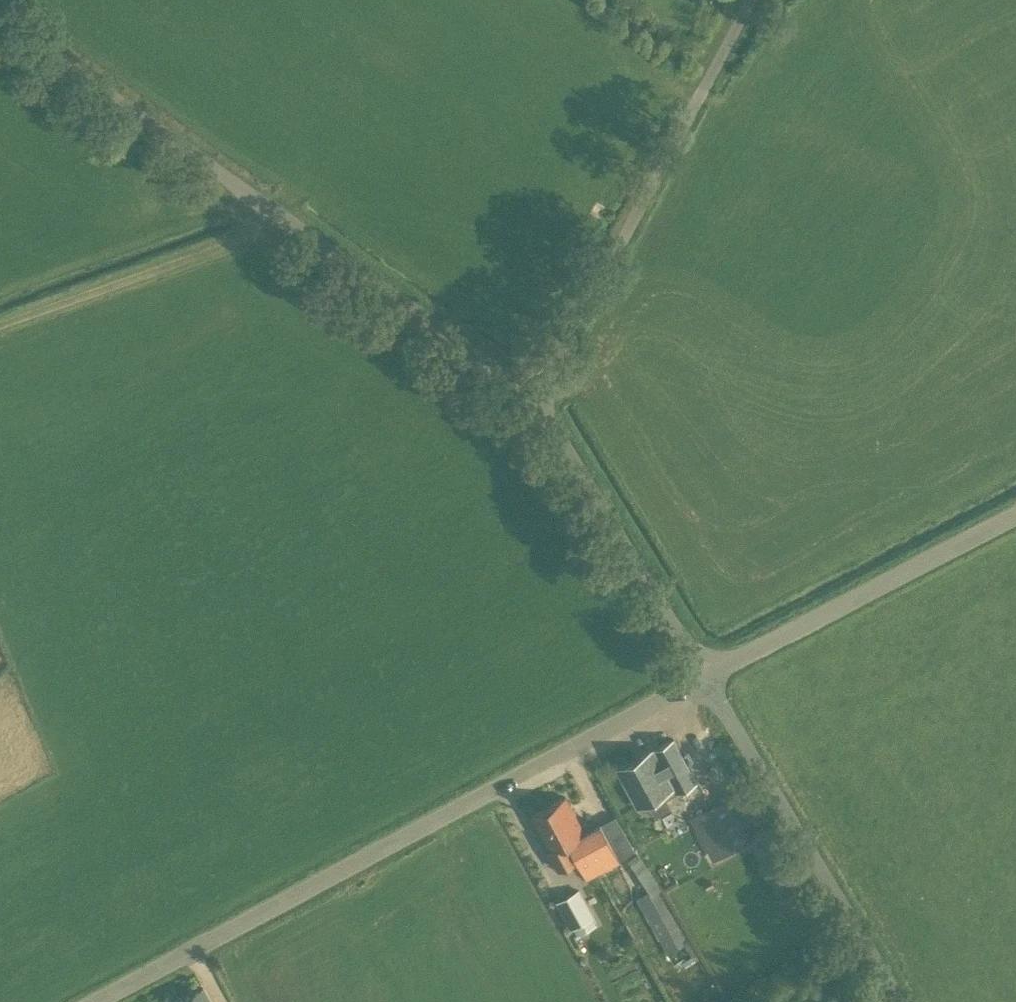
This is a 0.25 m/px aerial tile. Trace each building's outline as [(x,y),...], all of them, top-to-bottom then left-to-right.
[(639,757),(618,768),(638,806),(648,800),(656,814),(670,807),(666,797),(696,781),(674,738),(658,747),(655,741),(636,751),(639,757)] [(567,796),(549,805),(578,856),(588,875),(619,858),(601,823),(586,831),(567,796)] [(729,798),(691,818),(714,860),(751,840),(729,798)] [(578,856),(549,805),(533,814),(552,850),(550,851),(558,867),(578,856)] [(595,916),(579,888),(556,901),(571,929),(573,928),(577,935),(596,924),(593,918),(595,916)] [(650,892),(637,900),(664,945),(677,938),(681,945),(688,957),(696,953),(658,889),(651,894),(650,892)] [(204,987),(177,1001),(213,1001),(204,987)]
